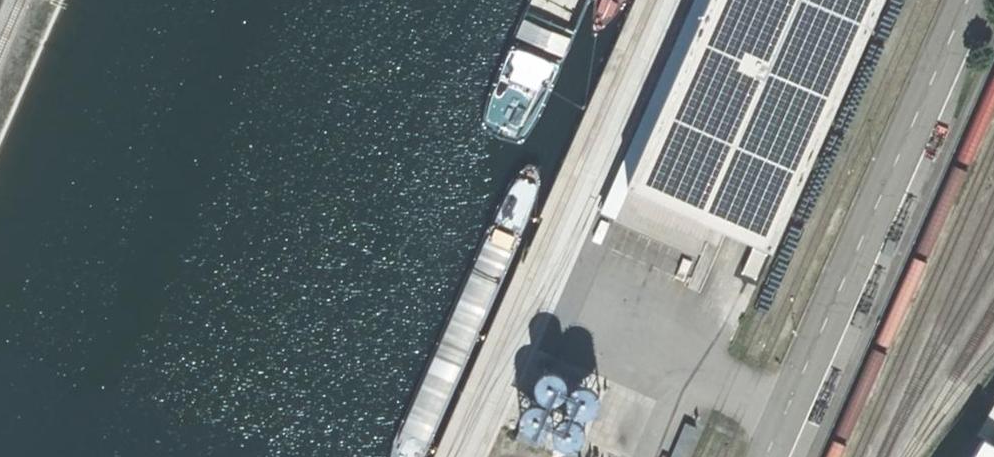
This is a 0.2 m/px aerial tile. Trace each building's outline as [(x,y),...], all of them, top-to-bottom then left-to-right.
[(679,25),(683,27),(678,38),(674,36),(612,178),(615,179),(607,198),(716,247),(725,227),(771,247),(880,0),(690,0),(679,25)] [(556,377),(549,443),(578,446),(585,380),(556,377)] [(974,433),(982,436),(993,443),(993,411),(974,433)] [(498,456),(561,456),(508,434),(498,456)] [(982,436),(970,456),(993,456),(993,443),(982,436)]
